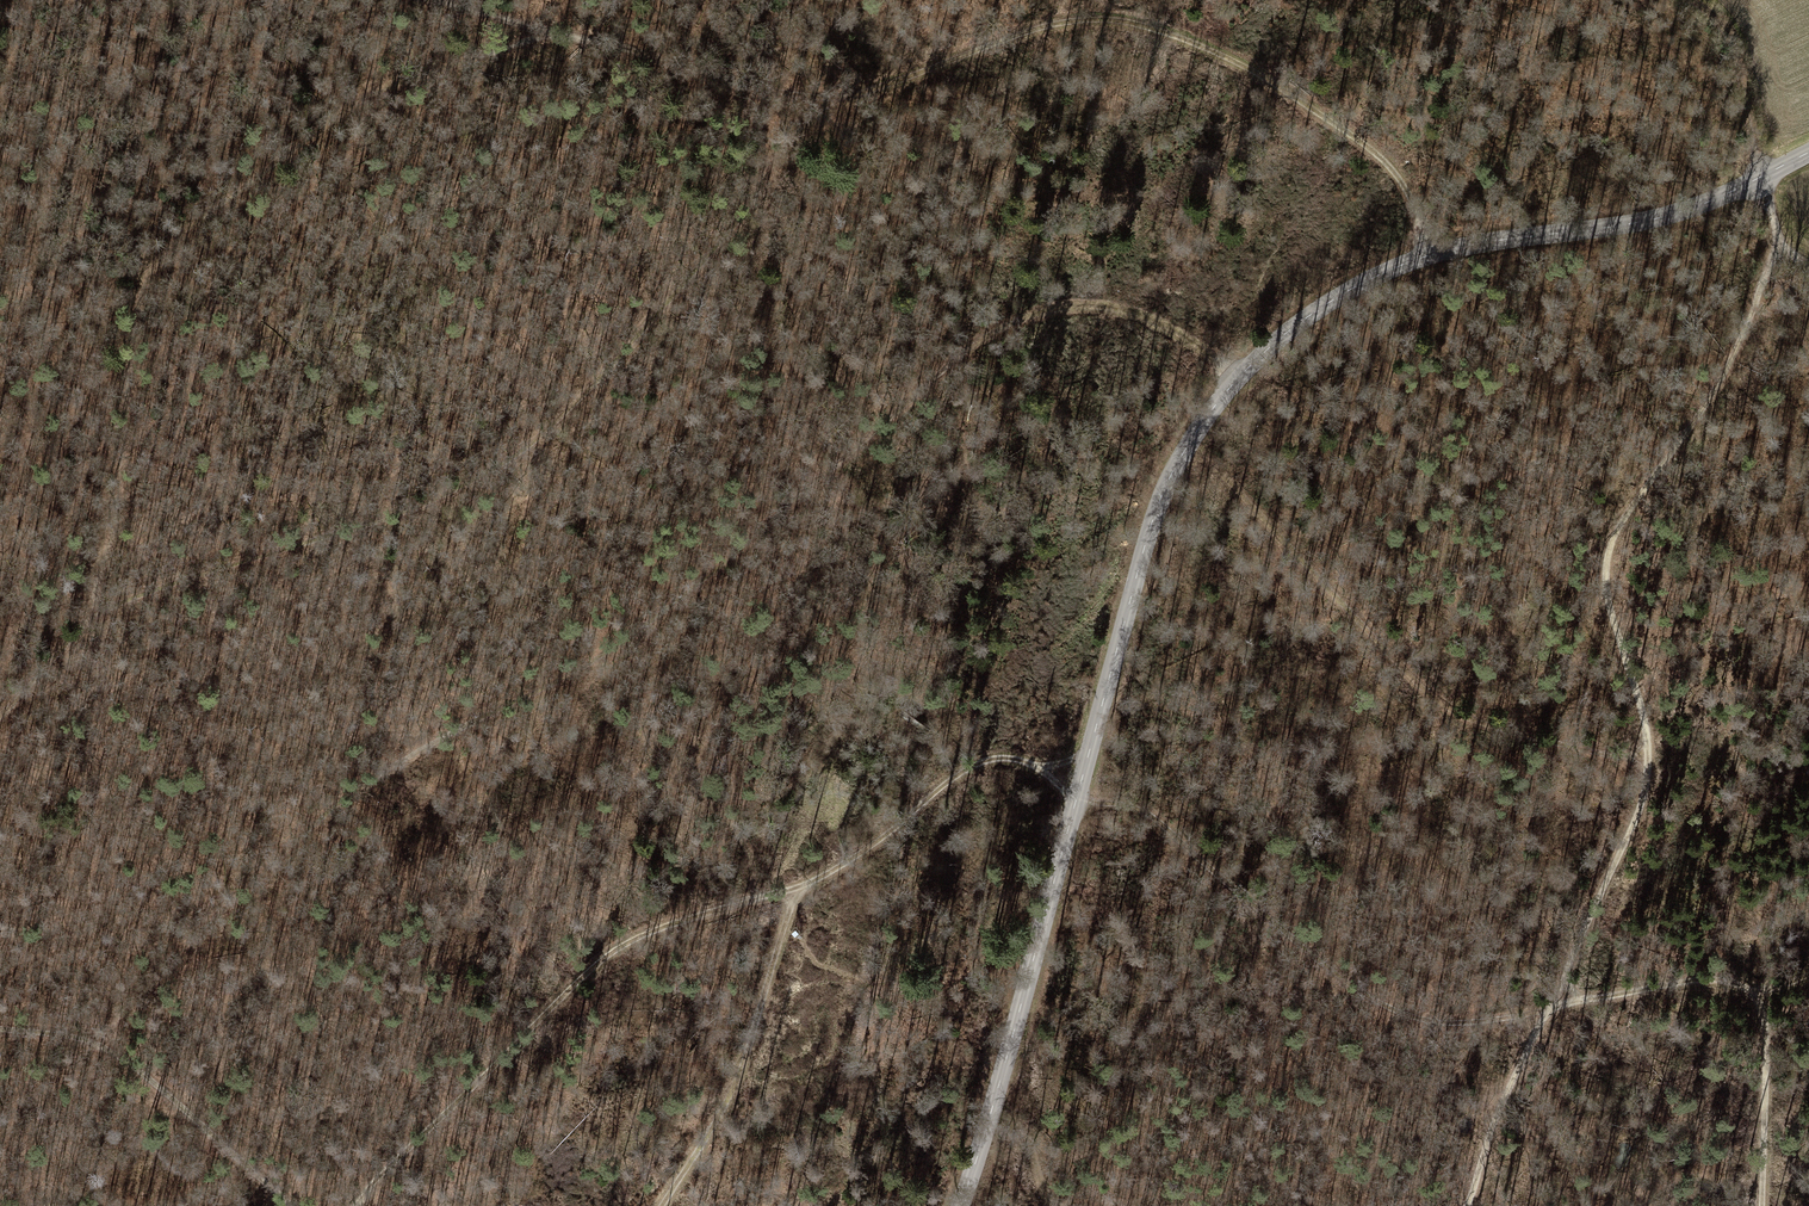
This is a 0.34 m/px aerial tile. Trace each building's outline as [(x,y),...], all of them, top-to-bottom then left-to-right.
[(913,712),(906,707),(901,714),(908,719),(913,712)] [(911,783),(904,778),(900,784),(907,789),(911,783)]
